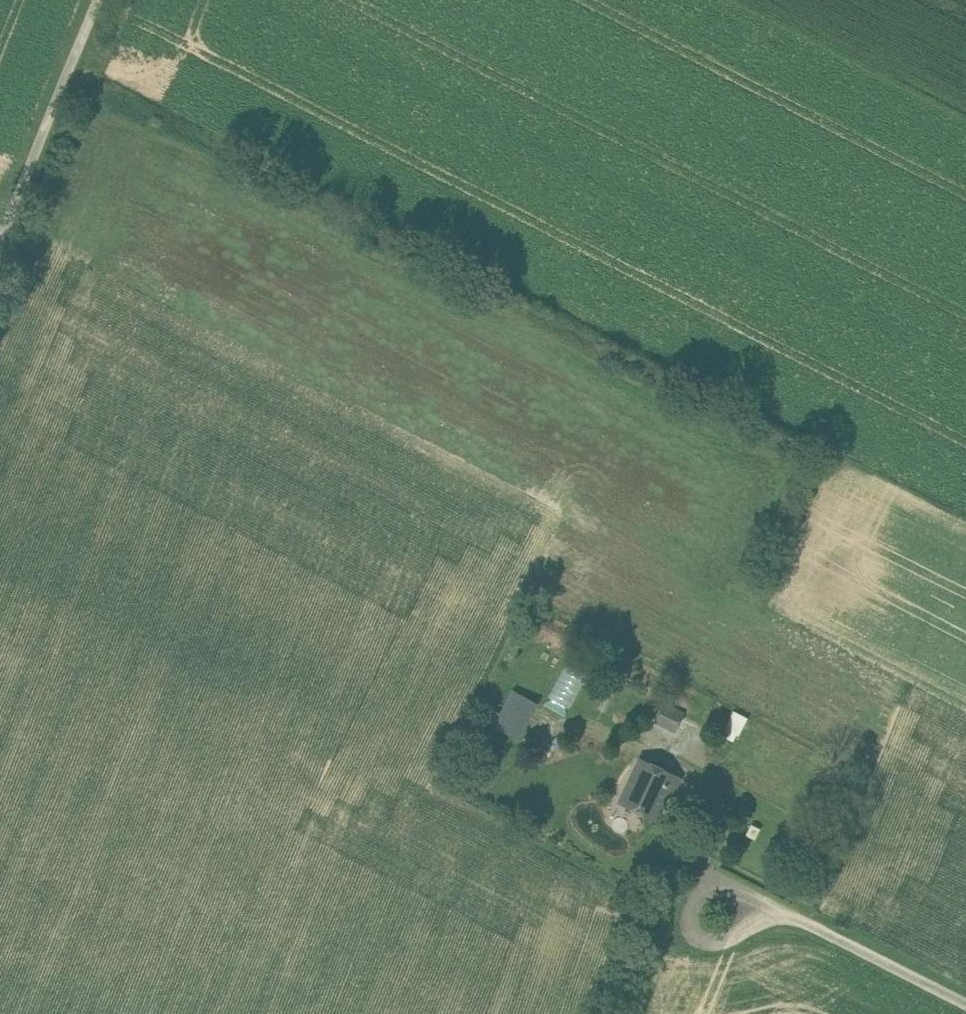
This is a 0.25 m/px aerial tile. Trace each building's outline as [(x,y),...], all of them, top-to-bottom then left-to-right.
[(515,691),(495,726),(516,738),(536,703),(515,691)] [(682,715),(665,706),(658,720),(675,729),(682,715)] [(722,733),(736,740),(747,715),(734,709),(722,733)] [(679,778),(641,760),(622,802),(654,818),(668,789),(672,791),(679,778)]
